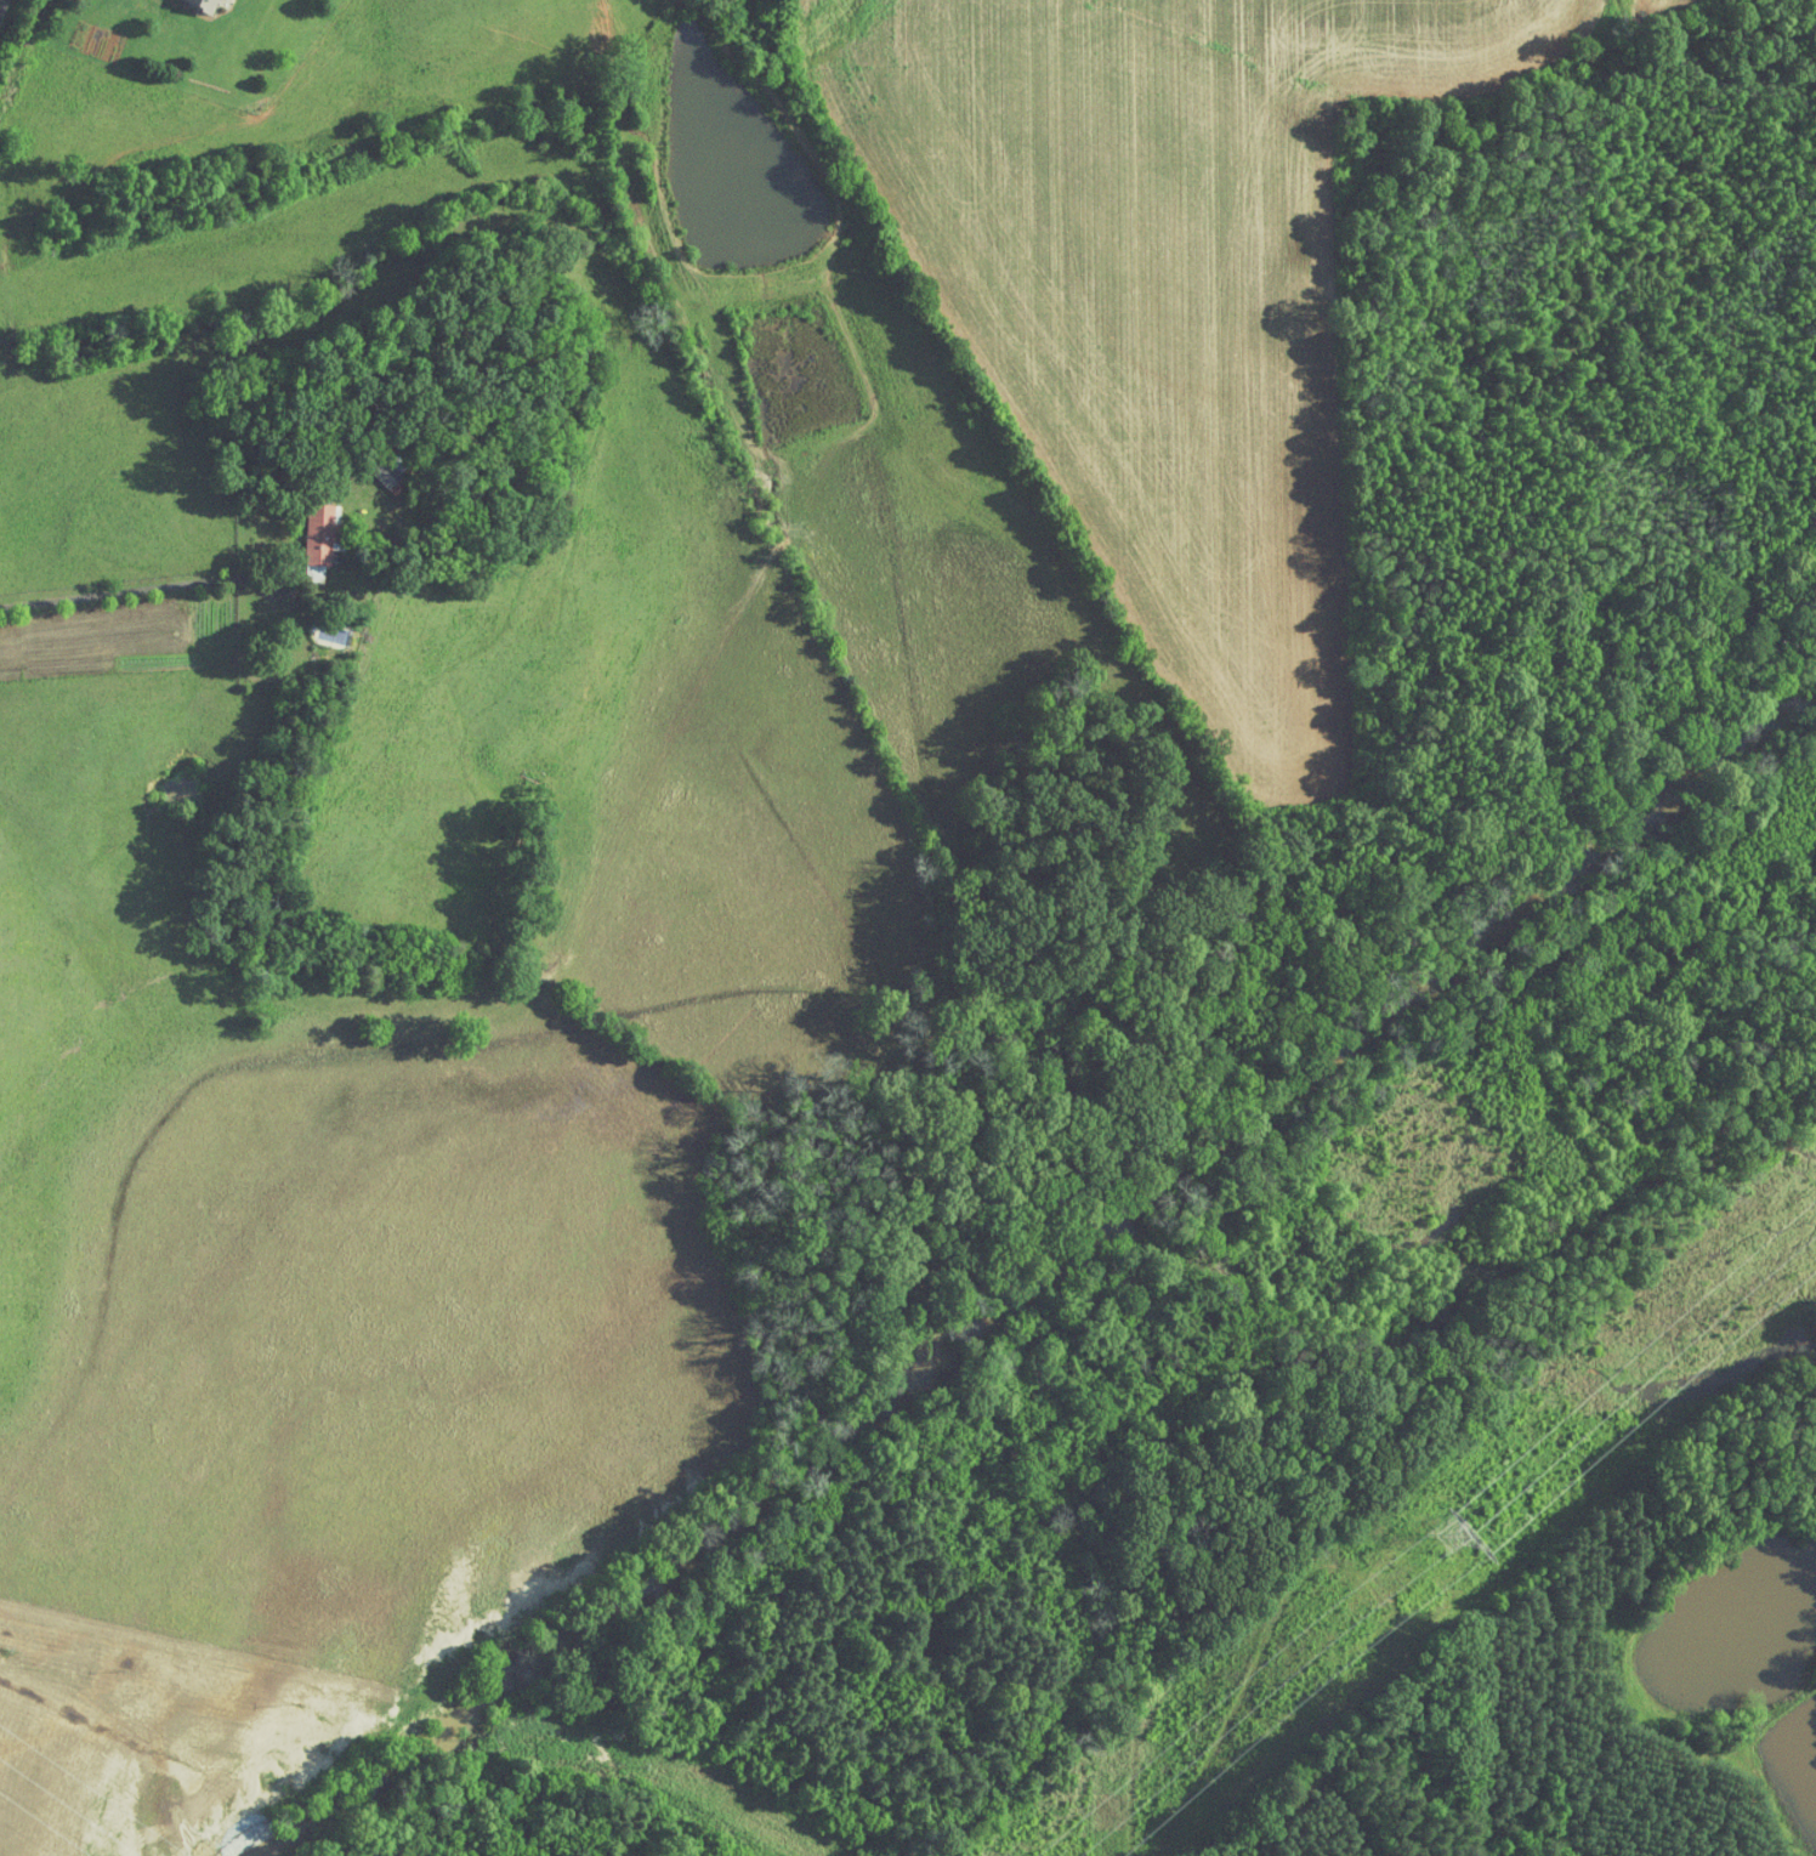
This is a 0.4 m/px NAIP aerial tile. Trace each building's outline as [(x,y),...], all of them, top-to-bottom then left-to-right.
[(215,13),(220,0),(182,0),(215,13)] [(392,461),(386,455),(372,472),(398,494),(411,479),(403,471),(411,462),(399,452),(392,461)] [(343,523),(345,503),(311,501),(308,561),(335,563),(336,541),(348,542),(350,523),(343,523)]
